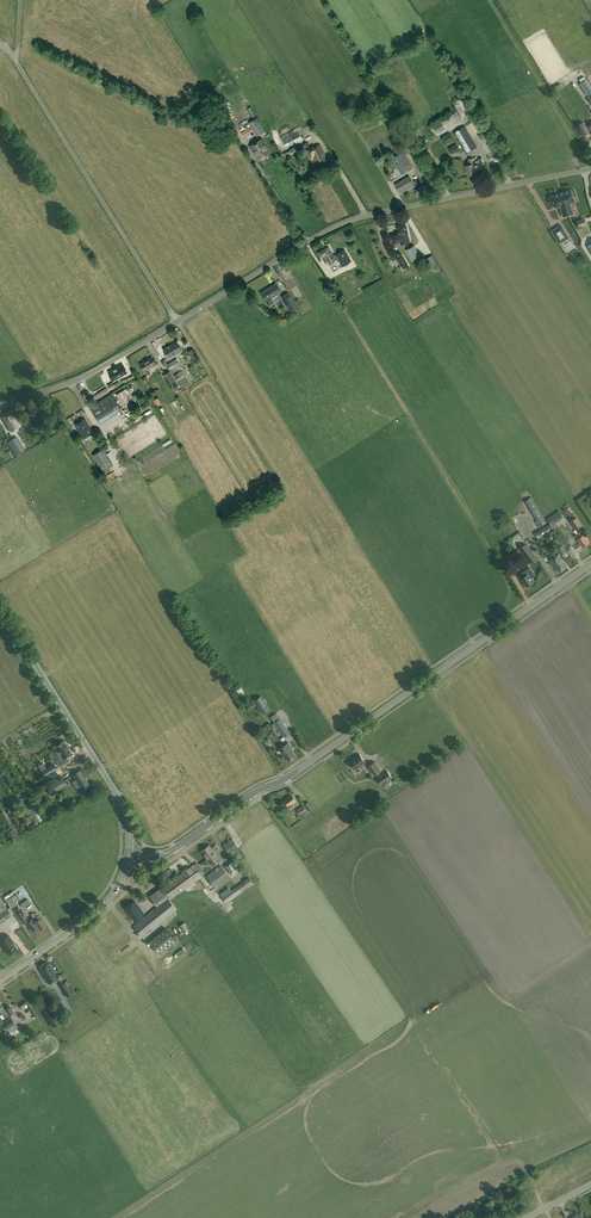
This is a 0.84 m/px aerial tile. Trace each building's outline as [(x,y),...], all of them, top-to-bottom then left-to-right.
[(568,64),(573,71),(577,68),(571,61),(568,64)] [(590,93),(590,86),(587,79),(580,84),(587,96),(590,93)] [(378,113),(384,110),(374,95),(369,98),(378,113)] [(252,118),(256,115),(251,107),(247,109),(252,118)] [(440,121),(432,126),(436,134),(445,129),(457,122),(461,119),(458,115),(456,112),(453,114),(451,115),(440,121)] [(384,114),(377,117),(379,125),(387,122),(384,114)] [(249,123),(243,126),(245,130),(251,126),(253,131),(257,137),(266,131),(257,118),(249,123)] [(486,130),(481,122),(474,126),(479,134),(486,130)] [(583,136),(585,135),(590,132),(583,122),(576,126),(583,136)] [(477,147),(464,126),(453,133),(466,154),(477,147)] [(296,144),(303,140),(296,128),(280,137),(285,146),(294,141),(296,144)] [(483,145),(493,139),(487,130),(477,136),(483,145)] [(445,145),(453,140),(449,133),(440,138),(445,145)] [(250,146),(259,160),(270,153),(261,139),(250,146)] [(493,140),(486,144),(492,154),(499,150),(493,140)] [(459,150),(455,144),(448,148),(451,154),(459,150)] [(317,165),(327,159),(319,145),(318,146),(318,145),(311,148),(308,150),(307,150),(307,151),(311,159),(313,158),(317,165)] [(297,152),(295,147),(283,153),(286,158),(297,152)] [(401,175),(413,168),(402,150),(390,157),(401,175)] [(467,159),(469,165),(465,166),(467,176),(475,174),(473,168),(473,165),(474,165),(474,164),(473,164),(472,158),(467,159)] [(476,164),(474,165),(473,165),(473,168),(475,174),(479,173),(485,172),(483,163),(482,163),(481,158),(478,159),(478,161),(475,161),(476,164)] [(414,187),(409,178),(394,187),(400,196),(414,187)] [(427,184),(414,189),(417,196),(430,191),(427,184)] [(576,195),(574,190),(571,191),(571,190),(570,190),(552,196),(552,197),(549,198),(551,203),(554,202),(555,207),(555,208),(556,208),(560,206),(563,216),(573,213),(570,203),(574,202),(575,202),(575,201),(573,196),(576,195)] [(585,218),(576,220),(578,227),(587,225),(585,218)] [(398,234),(390,236),(392,244),(400,242),(401,244),(410,242),(406,225),(397,227),(398,234)] [(569,237),(561,225),(551,231),(559,243),(569,237)] [(413,245),(406,249),(412,261),(420,257),(413,245)] [(335,254),(333,256),(328,247),(317,253),(320,258),(324,256),(329,264),(337,259),(342,267),(352,261),(345,250),(336,255),(335,254)] [(438,266),(432,255),(423,260),(429,271),(438,266)] [(402,257),(397,259),(403,269),(408,266),(402,257)] [(274,303),(271,298),(281,292),(275,284),(261,293),(266,301),(269,307),(274,303)] [(293,311),(297,308),(288,292),(280,297),(283,302),(282,303),(290,317),(295,314),(293,311)] [(177,342),(163,350),(168,358),(173,355),(174,355),(182,350),(177,342)] [(197,356),(192,349),(188,352),(192,359),(197,356)] [(151,373),(148,369),(156,365),(151,357),(139,364),(144,372),(146,375),(151,373)] [(176,359),(167,364),(170,369),(171,369),(173,372),(178,368),(176,365),(179,364),(176,359)] [(113,370),(108,372),(113,380),(127,373),(122,364),(117,367),(116,367),(116,368),(113,369),(113,370)] [(162,375),(172,390),(179,386),(169,371),(162,375)] [(182,371),(174,376),(177,381),(185,376),(182,371)] [(106,387),(92,395),(94,399),(98,396),(99,398),(105,394),(104,393),(108,391),(106,387)] [(111,394),(90,407),(100,423),(121,410),(111,394)] [(123,409),(126,414),(131,410),(128,405),(123,409)] [(11,432),(21,426),(12,411),(2,417),(11,432)] [(85,419),(75,425),(83,438),(92,432),(85,419)] [(25,450),(16,436),(9,441),(17,455),(25,450)] [(93,455),(103,471),(113,465),(103,449),(93,455)] [(547,523),(531,497),(525,501),(537,521),(535,522),(538,526),(539,526),(540,527),(547,523)] [(559,510),(547,519),(552,525),(564,517),(559,510)] [(570,522),(581,536),(577,539),(583,547),(589,542),(587,539),(588,538),(582,530),(584,528),(576,518),(570,522)] [(550,524),(535,533),(539,538),(553,529),(550,524)] [(537,559),(526,543),(520,548),(530,564),(537,559)] [(554,566),(555,565),(559,571),(566,566),(562,560),(563,560),(559,554),(550,560),(554,566)] [(534,582),(528,574),(529,573),(527,570),(523,573),(525,576),(522,578),(527,586),(534,582)] [(261,696),(254,701),(263,714),(269,709),(261,696)] [(280,719),(274,723),(284,737),(290,733),(280,719)] [(64,741),(55,746),(62,757),(57,761),(60,766),(69,760),(66,756),(71,753),(64,741)] [(289,761),(296,756),(292,750),(293,749),(288,743),(279,749),(283,754),(284,754),(289,761)] [(360,754),(349,761),(355,769),(365,762),(360,754)] [(375,762),(368,767),(375,775),(381,771),(375,762)] [(45,775),(57,768),(53,763),(42,770),(45,775)] [(76,779),(72,782),(76,789),(80,786),(82,790),(90,785),(80,770),(73,775),(76,779)] [(387,771),(377,779),(381,784),(391,777),(387,771)] [(53,793),(66,785),(61,777),(48,785),(50,788),(47,790),(50,794),(53,792),(53,793)] [(291,805),(294,803),(297,801),(292,795),(284,801),(288,807),(291,805)] [(309,802),(304,805),(309,811),(313,807),(309,802)] [(303,817),(309,813),(304,805),(298,809),(301,815),(301,814),(303,817)] [(260,819),(262,825),(270,822),(268,816),(260,819)] [(233,839),(223,845),(229,854),(235,850),(236,851),(239,849),(233,839)] [(210,865),(211,864),(212,866),(221,859),(210,845),(201,851),(207,859),(206,860),(206,861),(208,863),(209,863),(210,865)] [(225,866),(231,874),(233,876),(239,872),(231,861),(225,866)] [(150,896),(153,900),(157,907),(134,926),(143,937),(177,909),(170,900),(199,879),(201,882),(205,879),(200,872),(203,870),(197,862),(195,864),(194,864),(150,896)] [(221,865),(207,876),(217,889),(231,878),(221,865)] [(227,903),(254,883),(249,877),(231,891),(229,888),(220,894),(227,903)] [(12,915),(0,899),(0,923),(12,915)] [(135,920),(144,913),(135,901),(126,908),(135,920)] [(22,910),(17,914),(23,924),(29,920),(22,910)] [(34,917),(36,921),(34,922),(40,930),(46,925),(41,918),(39,914),(36,916),(34,912),(31,914),(33,918),(34,917)] [(179,926),(183,933),(184,932),(186,935),(190,932),(189,930),(185,922),(179,926)] [(166,928),(149,941),(160,955),(176,941),(166,928)] [(4,945),(2,946),(5,950),(6,950),(9,954),(17,949),(13,943),(14,942),(8,935),(0,940),(4,945)] [(48,984),(57,978),(48,964),(39,969),(48,984)] [(65,982),(60,986),(65,994),(70,990),(65,982)] [(4,1010),(0,1003),(0,1014),(1,1013),(4,1016),(5,1018),(14,1011),(10,1006),(4,1010)] [(42,1010),(47,1019),(54,1015),(48,1006),(42,1010)] [(11,1016),(1,1023),(6,1030),(16,1023),(11,1016)] [(16,1024),(8,1030),(12,1036),(20,1030),(16,1024)]
